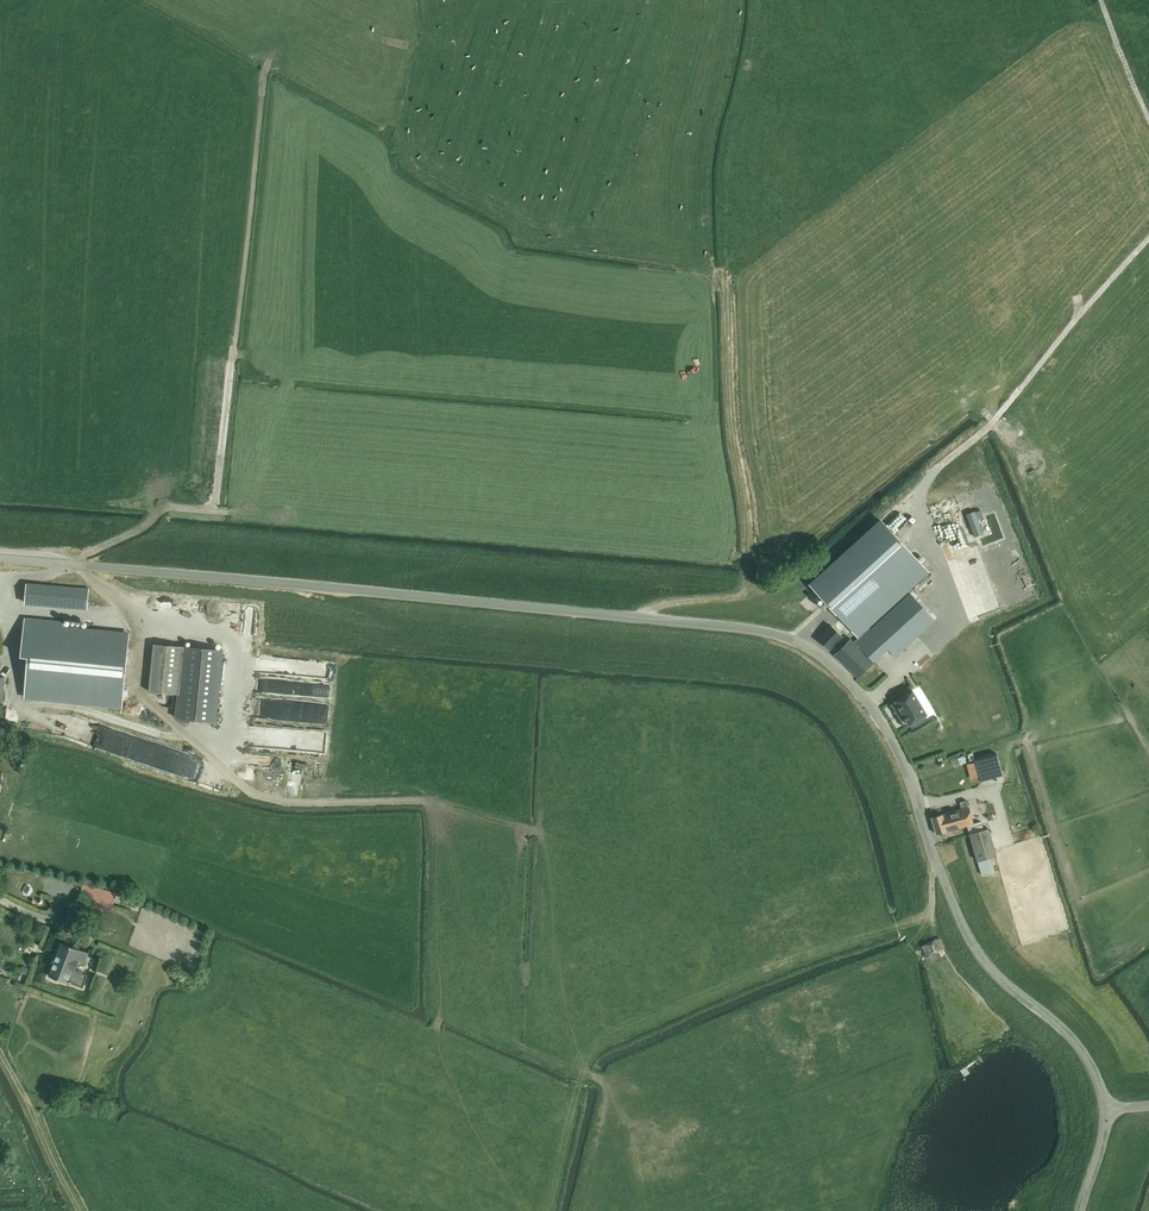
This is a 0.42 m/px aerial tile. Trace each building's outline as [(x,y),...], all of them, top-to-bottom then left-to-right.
[(809,585),(858,638),(929,572),(880,519),(809,585)] [(1014,538),(1005,541),(1008,553),(1010,562),(1019,559),(1014,538)] [(26,598),(25,603),(87,607),(88,587),(76,586),(27,583),(26,583),(26,598)] [(888,649),(895,656),(934,620),(910,593),(855,643),(849,637),(833,654),(858,677),(874,660),(875,661),(888,649)] [(64,621),(21,617),(18,654),(28,655),(24,696),(121,706),(128,634),(63,627),(64,621)] [(817,638),(829,650),(842,636),(830,625),(817,638)] [(184,646),(154,643),(149,691),(178,694),(184,646)] [(215,721),(222,649),(184,646),(178,694),(177,718),(215,721)] [(927,714),(912,689),(894,699),(909,724),(927,714)] [(310,707),(310,725),(327,725),(327,708),(310,707)] [(1001,711),(984,716),(988,729),(1005,723),(1001,711)] [(962,738),(975,734),(969,713),(956,717),(962,738)] [(251,734),(250,744),(269,746),(270,736),(251,734)] [(293,739),(293,753),(325,752),(325,738),(293,739)] [(1002,775),(996,753),(974,759),(975,761),(979,777),(980,781),(1002,775)] [(979,777),(975,761),(966,763),(970,779),(979,777)] [(989,828),(983,829),(980,821),(973,823),(967,800),(960,802),(962,809),(942,814),(931,817),(936,834),(947,831),(947,830),(967,825),(977,861),(997,855),(989,828)] [(82,883),(79,897),(97,902),(95,909),(111,913),(116,892),(82,883)] [(62,942),(49,975),(68,982),(83,987),(88,974),(75,969),(78,961),(84,963),(88,952),(62,942)]
